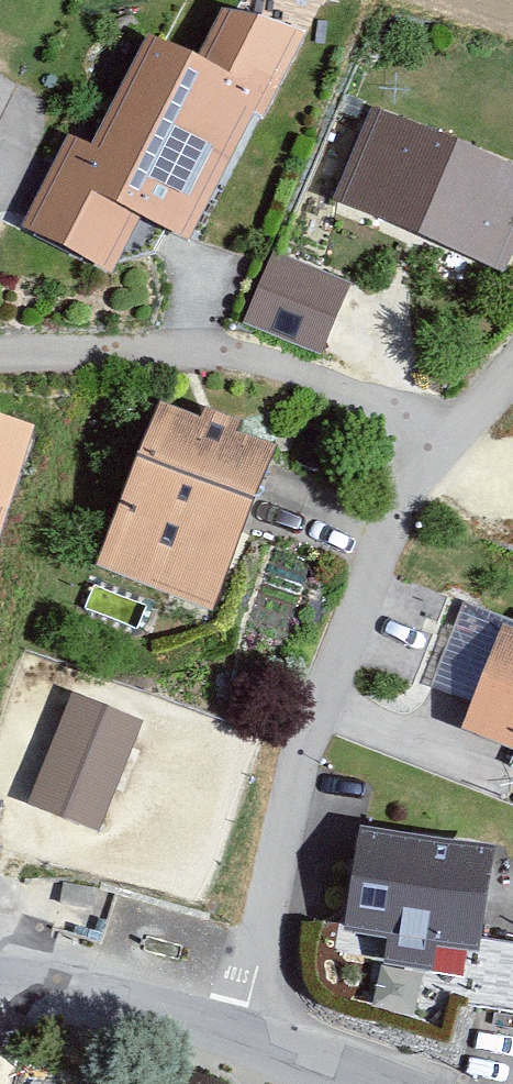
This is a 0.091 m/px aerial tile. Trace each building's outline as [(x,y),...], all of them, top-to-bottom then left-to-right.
[(89,159),(68,148),(22,243),(115,286),(135,237),(188,254),(257,102),(147,51),(89,159)] [(368,117),(330,207),(503,288),(512,265),(512,185),(368,117)] [(358,293),(271,260),(241,340),(328,373),(358,293)] [(201,433),(162,416),(98,583),(220,627),(276,462),(239,445),(244,433),(211,421),(201,433)] [(43,456),(0,443),(0,588),(43,456)] [(504,640),(461,745),(512,767),(512,644),(504,640)] [(141,735),(68,706),(24,816),(97,845),(141,735)] [(451,856),(361,840),(340,953),(383,961),(378,984),(436,995),(442,967),(480,974),(500,865),(451,856)]
